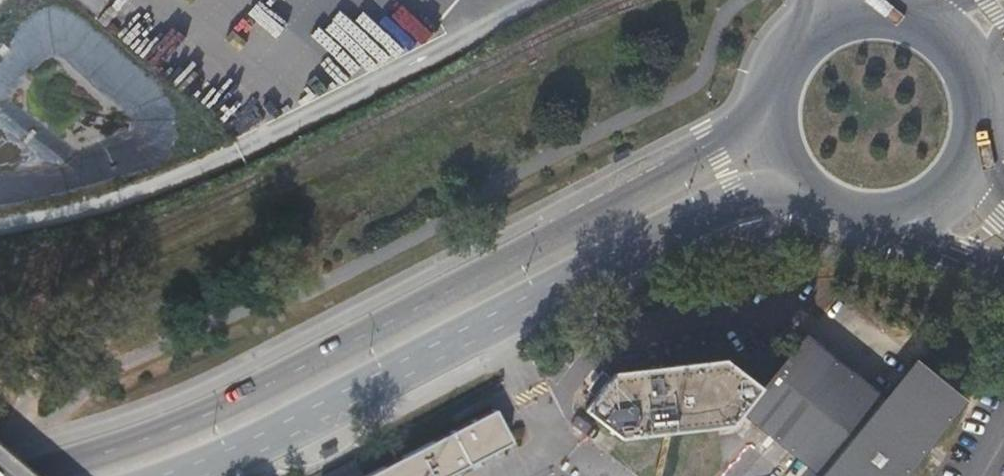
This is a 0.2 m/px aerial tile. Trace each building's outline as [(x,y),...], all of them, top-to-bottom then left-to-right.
[(600,389),(586,405),(623,433),(735,421),(743,410),(823,473),(820,475),(904,475),(968,396),(917,355),(885,395),(807,332),(763,384),(728,355),(616,368),(600,389)] [(584,377),(600,389),(616,368),(608,362),(601,371),(593,365),(584,377)] [(510,437),(495,409),(365,475),(435,475),(510,437)] [(335,445),(321,452),(325,459),(338,453),(335,445)]
